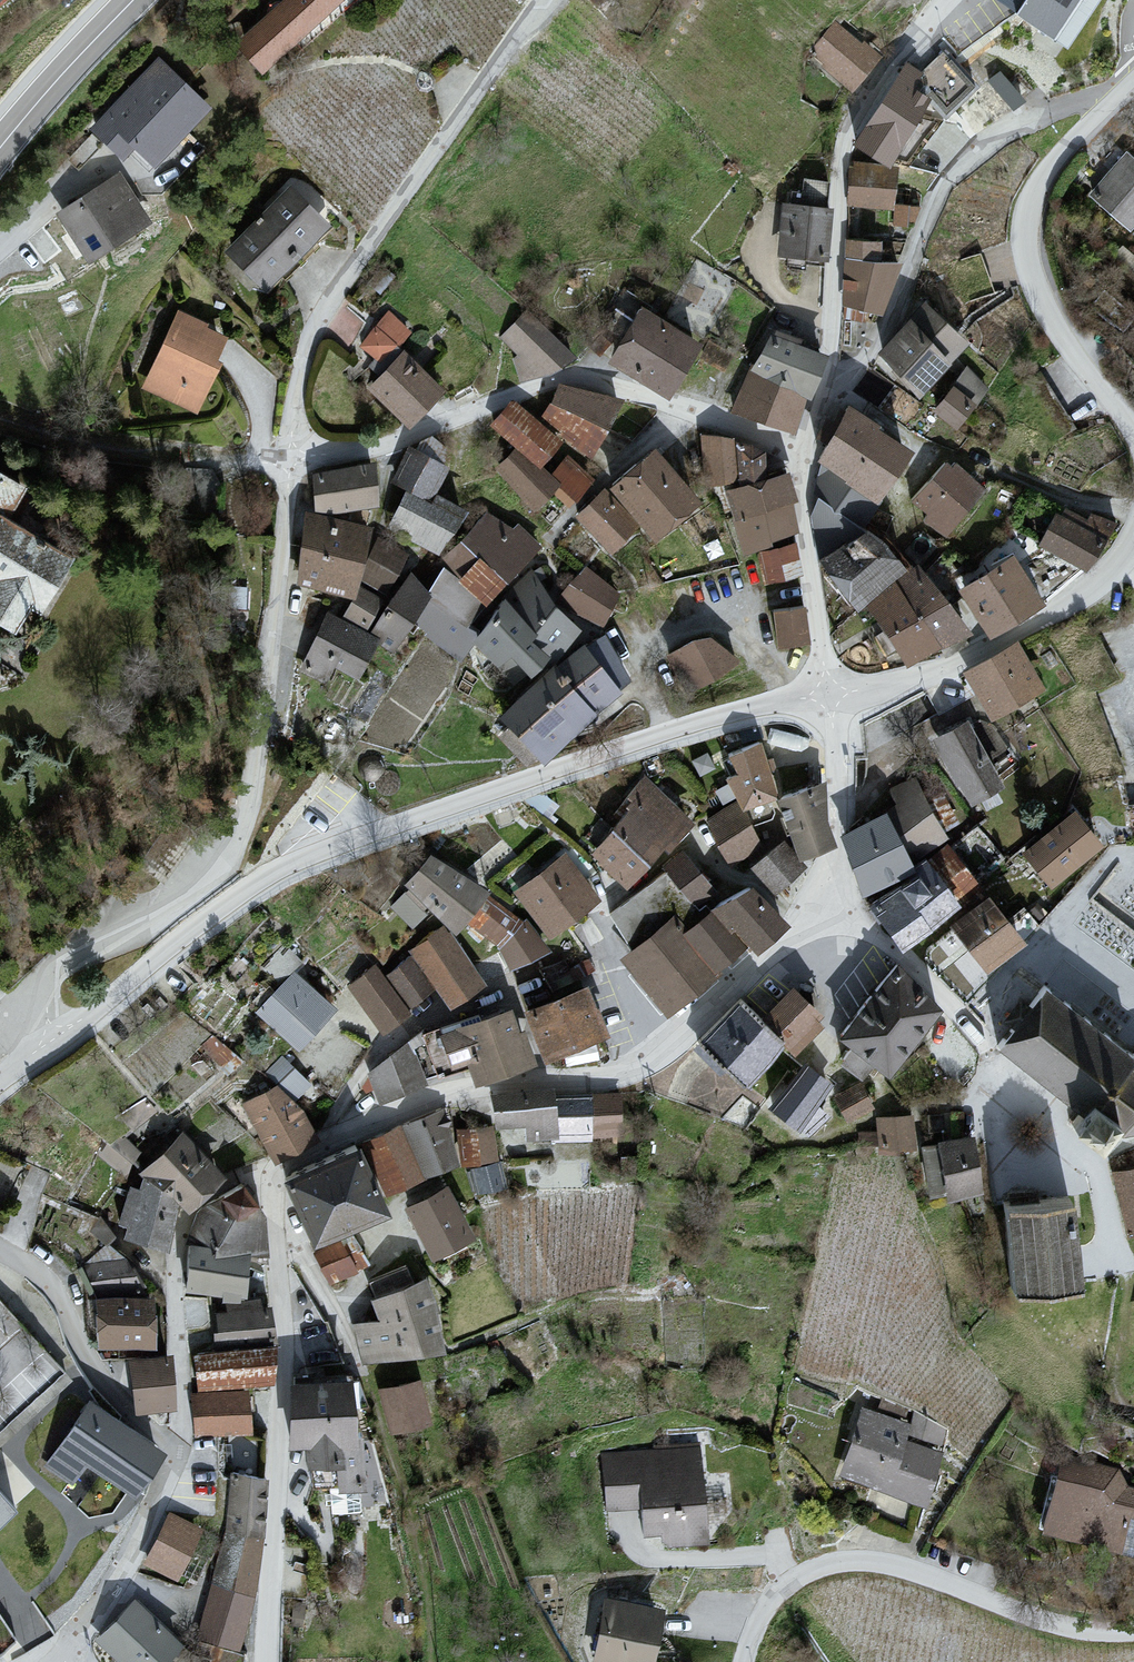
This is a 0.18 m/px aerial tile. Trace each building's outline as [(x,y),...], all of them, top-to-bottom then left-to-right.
[(253,18),(289,58),(353,0),(272,0),(253,18)] [(999,4),(1069,53),(1105,0),(1002,0),(999,4)] [(830,23),(805,59),(856,94),(881,57),(830,23)] [(922,63),(942,103),(973,88),(953,48),(922,63)] [(159,63),(95,130),(123,157),(134,146),(154,165),(208,109),(159,63)] [(939,111),(901,88),(863,149),(901,172),(939,111)] [(1074,200),(1116,245),(1133,229),(1133,159),(1126,151),(1074,200)] [(119,177),(61,215),(90,260),(148,223),(119,177)] [(902,184),(859,181),(858,212),(901,214),(902,184)] [(293,184),(216,257),(254,297),(331,224),(293,184)] [(823,200),(771,200),(771,266),(823,266),(823,200)] [(884,250),(851,248),(847,312),(880,314),(884,250)] [(926,309),(881,362),(921,396),(966,344),(926,309)] [(206,324),(180,312),(145,387),(195,411),(217,365),(212,362),(222,339),(203,330),(206,324)] [(528,314),(504,338),(521,355),(516,360),(522,380),(550,373),(573,358),(528,314)] [(695,349),(639,317),(612,365),(668,396),(695,349)] [(405,334),(389,319),(364,346),(377,359),(371,366),(382,377),(371,389),(410,424),(440,391),(392,348),(405,334)] [(754,372),(737,410),(793,432),(807,395),(823,359),(773,339),(754,372)] [(968,370),(938,411),(957,427),(986,390),(968,370)] [(562,388),(542,417),(593,454),(620,403),(562,388)] [(560,442),(514,404),(494,427),(520,449),(499,470),(535,510),(551,492),(569,506),(590,480),(569,460),(552,478),(540,468),(560,442)] [(878,428),(850,411),(823,461),(813,515),(822,559),(859,608),(866,602),(909,666),(969,635),(917,569),(909,576),(885,547),(859,530),(912,454),(875,433),(878,428)] [(732,442),(702,438),(706,485),(739,479),(740,485),(765,478),(763,454),(732,442)] [(411,491),(391,527),(439,554),(458,519),(426,501),(443,471),(411,454),(396,482),(411,491)] [(656,455),(583,517),(611,550),(642,524),(655,539),(697,503),(656,455)] [(0,466),(0,599),(59,626),(99,541),(26,507),(37,483),(0,466)] [(947,466),(917,501),(931,513),(926,521),(947,533),(981,491),(956,468),(952,473),(947,466)] [(373,468),(314,475),(319,513),(378,505),(373,468)] [(787,478),(728,494),(744,553),(771,547),(770,540),(795,531),(789,505),(794,504),(787,478)] [(369,530),(310,516),(300,582),(353,596),(369,530)] [(1058,517),(1042,546),(1087,569),(1106,541),(1058,517)] [(513,533),(487,518),(446,559),(463,579),(461,583),(445,571),(429,597),(411,577),(373,635),(394,650),(413,621),(458,655),(473,633),(465,628),(485,602),(540,547),(518,528),(513,533)] [(407,556),(380,541),(361,578),(388,592),(407,556)] [(794,546),(761,554),(768,582),(801,574),(794,546)] [(1024,554),(969,587),(996,631),(1050,598),(1024,554)] [(587,571),(560,599),(602,624),(616,594),(587,571)] [(507,601),(477,643),(500,665),(504,661),(520,678),(525,671),(531,677),(550,656),(556,661),(578,633),(553,610),(532,574),(507,601)] [(381,602),(361,591),(347,617),(367,628),(381,602)] [(808,643),(803,610),(775,614),(780,647),(808,643)] [(329,617),(303,666),(327,679),(334,664),(358,677),(377,642),(329,617)] [(557,667),(505,718),(545,760),(594,713),(619,693),(630,682),(605,638),(587,649),(584,646),(557,667)] [(694,644),(671,657),(691,692),(734,663),(712,642),(694,644)] [(1017,647),(967,675),(991,717),(1041,689),(1017,647)] [(992,755),(1005,746),(981,712),(968,721),(992,755)] [(968,726),(937,744),(973,805),(1004,787),(968,726)] [(742,777),(731,782),(741,803),(710,822),(721,845),(732,863),(762,846),(751,828),(772,820),(775,812),(769,802),(777,798),(760,746),(734,758),(742,777)] [(685,823),(639,781),(581,844),(628,886),(685,823)] [(845,838),(865,890),(907,868),(944,839),(914,781),(893,791),(900,808),(845,838)] [(812,791),(782,802),(801,857),(832,846),(812,791)] [(1076,817),(1028,856),(1052,886),(1100,847),(1076,817)] [(804,869),(784,845),(755,869),(775,893),(804,869)] [(918,877),(873,907),(903,948),(931,928),(957,905),(955,902),(978,882),(949,850),(918,877)] [(636,953),(626,962),(669,1013),(748,943),(756,951),(783,925),(748,889),(711,915),(704,905),(717,894),(683,854),(664,869),(668,874),(612,915),(636,953)] [(469,933),(495,975),(536,949),(505,901),(434,855),(408,895),(469,933)] [(560,859),(511,896),(546,941),(595,903),(560,859)] [(989,900),(955,927),(987,967),(1037,926),(1024,910),(1008,923),(989,900)] [(422,927),(338,993),(378,1043),(462,977),(422,927)] [(396,1049),(357,1094),(368,1112),(536,1083),(624,1041),(584,958),(396,1049)] [(277,962),(237,1006),(288,1050),(327,1006),(277,962)] [(773,967),(688,1049),(735,1098),(821,1016),(773,967)] [(938,1012),(898,970),(843,1037),(854,1046),(841,1064),(863,1080),(876,1064),(890,1075),(938,1012)] [(1048,996),(1004,1051),(1092,1120),(1082,1133),(1104,1150),(1120,1130),(1125,1134),(1133,1132),(1133,1061),(1133,1062),(1048,996)] [(297,1094),(311,1079),(291,1060),(276,1075),(297,1094)] [(831,1086),(806,1068),(774,1110),(809,1135),(829,1117),(816,1106),(831,1086)] [(264,1085),(217,1113),(249,1166),(296,1139),(264,1085)] [(872,1108),(861,1087),(837,1099),(848,1120),(872,1108)] [(551,1093),(496,1100),(498,1127),(528,1125),(529,1139),(554,1138),(554,1141),(592,1140),(591,1136),(621,1136),(620,1097),(551,1099),(551,1093)] [(442,1112),(365,1148),(388,1195),(458,1164),(442,1112)] [(913,1118),(879,1121),(881,1152),(916,1149),(913,1118)] [(491,1130),(460,1134),(464,1164),(495,1161),(491,1130)] [(222,1178),(184,1139),(144,1176),(148,1180),(144,1194),(133,1191),(124,1224),(132,1226),(129,1239),(167,1247),(179,1201),(190,1212),(222,1178)] [(973,1141),(941,1146),(941,1149),(924,1152),(931,1196),(949,1193),(950,1198),(981,1194),(973,1141)] [(356,1149),(286,1180),(315,1245),(385,1214),(356,1149)] [(0,1158),(0,1192),(13,1164),(0,1158)] [(504,1188),(498,1166),(474,1172),(479,1194),(504,1188)] [(1117,1177),(1133,1234),(1133,1173),(1117,1177)] [(191,1240),(190,1291),(244,1297),(248,1253),(264,1253),(263,1219),(240,1187),(201,1214),(191,1240)] [(448,1192),(410,1212),(434,1259),(473,1240),(448,1192)] [(1072,1212),(1010,1216),(1016,1290),(1077,1285),(1072,1212)] [(352,1240),(321,1255),(332,1279),(364,1265),(352,1240)] [(89,1257),(94,1296),(136,1291),(131,1252),(89,1257)] [(382,1326),(356,1328),(365,1361),(442,1350),(436,1313),(425,1285),(375,1303),(382,1326)] [(221,1334),(214,1335),(216,1355),(196,1357),(200,1389),(252,1382),(272,1380),(275,1348),(269,1311),(262,1313),(260,1302),(227,1305),(228,1314),(219,1315),(221,1334)] [(153,1304),(100,1305),(100,1348),(153,1348),(153,1304)] [(169,1361),(133,1364),(139,1413),(174,1409),(169,1361)] [(354,1384),(291,1388),(295,1448),(309,1447),(311,1489),(329,1487),(331,1514),(359,1512),(357,1491),(366,1490),(363,1446),(358,1447),(354,1384)] [(420,1386),(384,1394),(393,1432),(429,1424),(420,1386)] [(247,1395),(196,1397),(197,1434),(249,1432),(247,1395)] [(90,1401),(45,1466),(74,1486),(89,1464),(138,1498),(168,1455),(90,1401)] [(907,1427),(867,1412),(843,1476),(870,1486),(861,1511),(911,1529),(937,1457),(901,1444),(907,1427)] [(698,1449),(605,1455),(608,1510),(645,1508),(647,1534),(667,1533),(667,1545),(704,1542),(698,1449)] [(1066,1459),(1047,1531),(1133,1553),(1133,1492),(1126,1490),(1117,1472),(1066,1459)] [(268,1483),(235,1476),(228,1528),(263,1535),(268,1483)] [(0,1493),(0,1527),(17,1511),(0,1493)] [(200,1531),(172,1517),(148,1563),(177,1577),(200,1531)] [(227,1531),(202,1637),(239,1650),(252,1595),(262,1537),(227,1531)] [(609,1604),(599,1661),(652,1661),(661,1613),(609,1604)] [(101,1642),(122,1661),(166,1661),(180,1648),(137,1605),(101,1642)]
